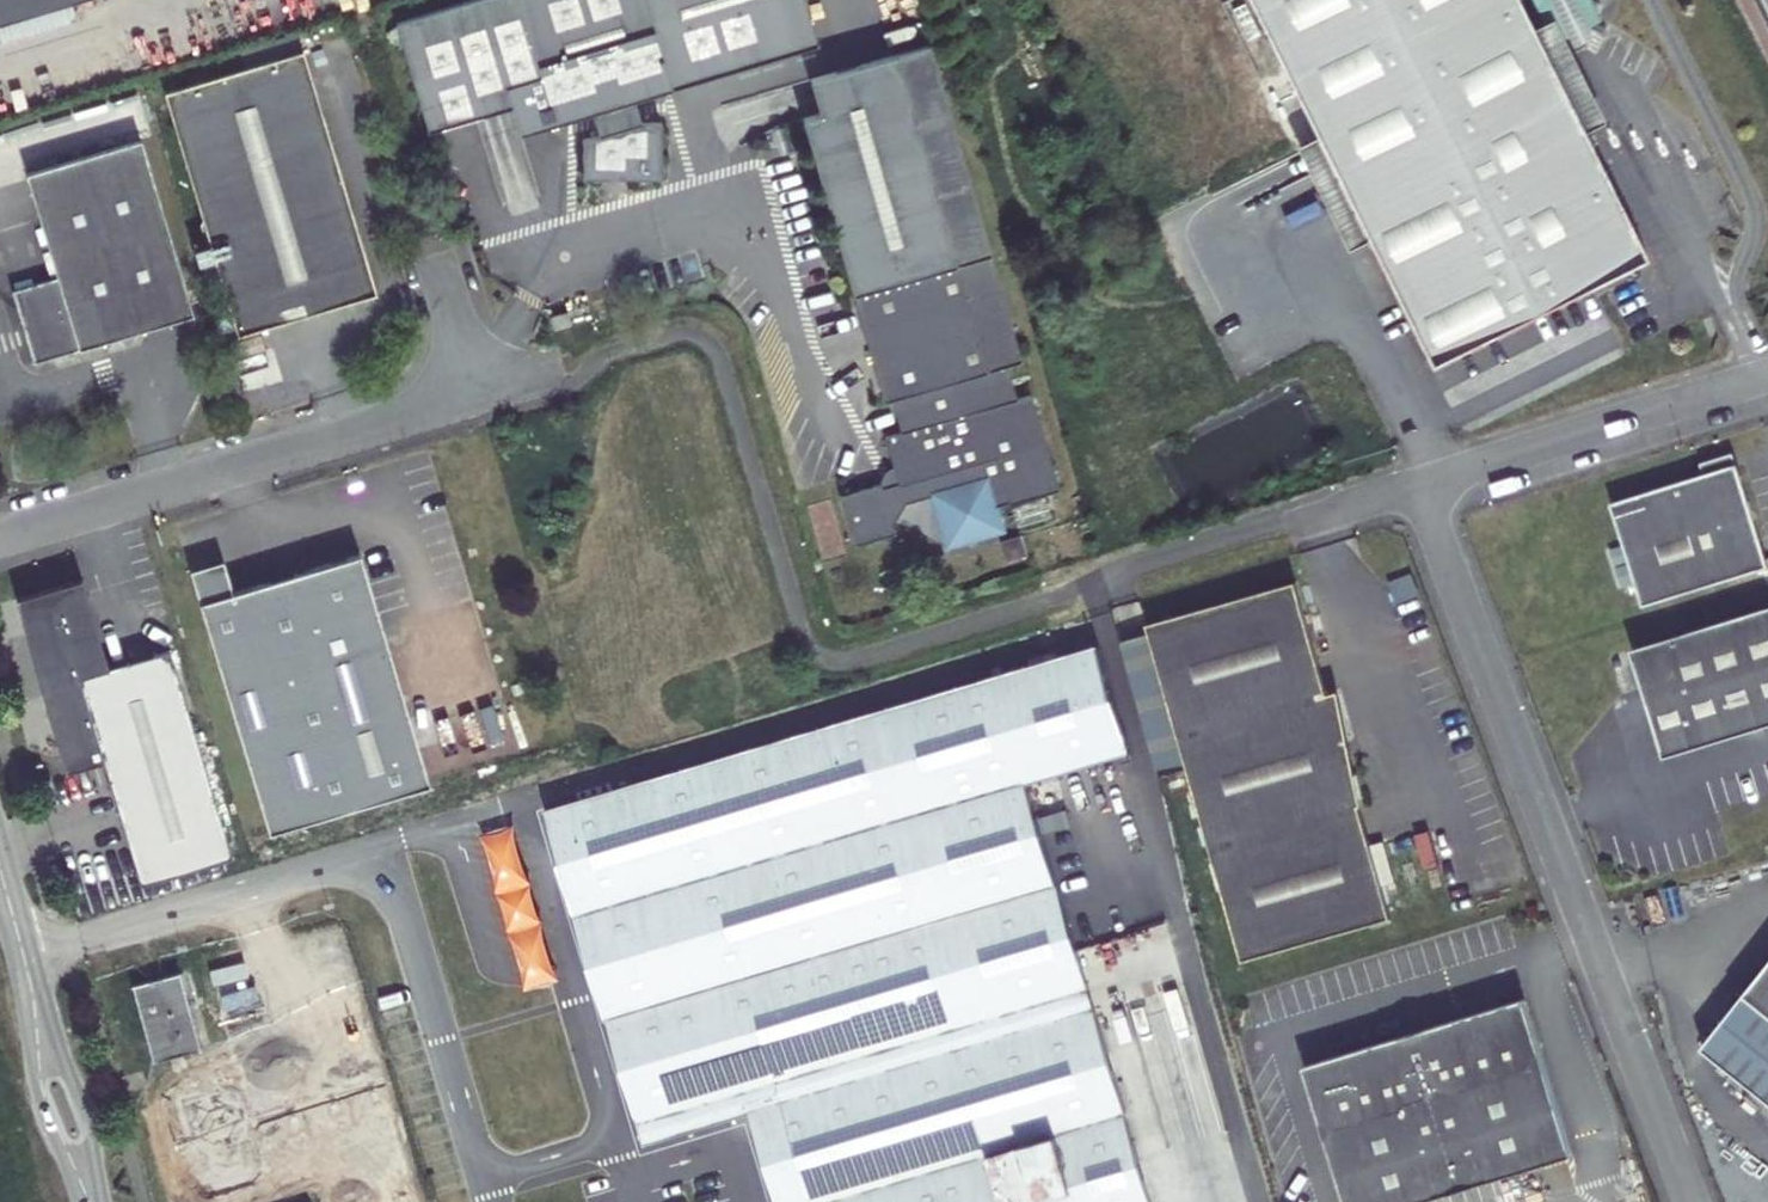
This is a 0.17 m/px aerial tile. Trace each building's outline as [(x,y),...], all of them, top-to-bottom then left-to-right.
[(103,0),(0,0),(0,34),(103,2),(103,0)] [(422,139),(472,124),(467,108),(504,98),(509,114),(516,142),(586,122),(592,145),(577,149),(577,187),(661,183),(646,130),(631,134),(624,110),(818,55),(803,0),(498,0),(392,30),(422,139)] [(1440,376),(1654,265),(1590,139),(1537,37),(1518,0),(1247,0),(1322,147),(1374,249),(1440,376)] [(1590,139),(1610,129),(1567,47),(1580,41),(1605,28),(1590,0),(1532,0),(1548,32),(1537,37),(1590,139)] [(292,48),(154,91),(229,333),(367,290),(292,48)] [(925,51),(832,78),(842,114),(813,122),(797,126),(851,310),(854,309),(989,270),(925,51)] [(832,78),(803,87),(813,122),(842,114),(832,78)] [(467,108),(472,124),(509,114),(504,98),(467,108)] [(15,179),(44,282),(0,297),(0,301),(22,368),(183,319),(128,143),(15,179)] [(1322,147),(1303,157),(1355,260),(1374,249),(1322,147)] [(989,270),(854,309),(881,404),(892,401),(901,435),(885,440),(893,469),(898,485),(882,490),(881,487),(838,500),(851,547),(892,535),(890,528),(904,505),(930,499),(944,552),(1004,536),(997,507),(1009,504),(1009,506),(1058,493),(1033,397),(1018,401),(1009,367),(1016,365),(989,270)] [(544,309),(549,327),(568,322),(563,305),(544,309)] [(882,490),(898,485),(893,469),(889,471),(884,475),(882,481),(881,487),(882,490)] [(1758,581),(1728,478),(1602,514),(1631,618),(1758,581)] [(421,779),(351,556),(226,595),(191,607),(260,827),(421,779)] [(215,560),(180,571),(191,607),(226,595),(215,560)] [(63,676),(93,667),(67,576),(2,596),(56,772),(87,762),(63,676)] [(1394,922),(1361,810),(1329,697),(1297,585),(1149,628),(1245,964),(1394,922)] [(1626,656),(1657,763),(1767,732),(1767,615),(1626,656)] [(93,667),(63,676),(87,762),(123,885),(216,856),(154,649),(93,667)] [(998,679),(1027,785),(1130,755),(1100,649),(998,679)] [(1027,785),(998,679),(910,704),(1023,1100),(1052,1201),(1142,1201),(1027,785)] [(1329,697),(1361,810),(1364,809),(1340,695),(1329,697)] [(1023,1100),(910,704),(547,810),(641,1142),(747,1114),(764,1177),(1023,1100)] [(1737,994),(1767,1019),(1767,957),(1737,994)] [(168,970),(121,983),(142,1063),(190,1049),(168,970)] [(1737,994),(1695,1045),(1767,1106),(1767,1019),(1737,994)] [(1333,1069),(1373,1201),(1462,1201),(1601,1161),(1554,1003),(1333,1069)] [(1023,1100),(764,1177),(771,1201),(1052,1201),(1023,1100)]
